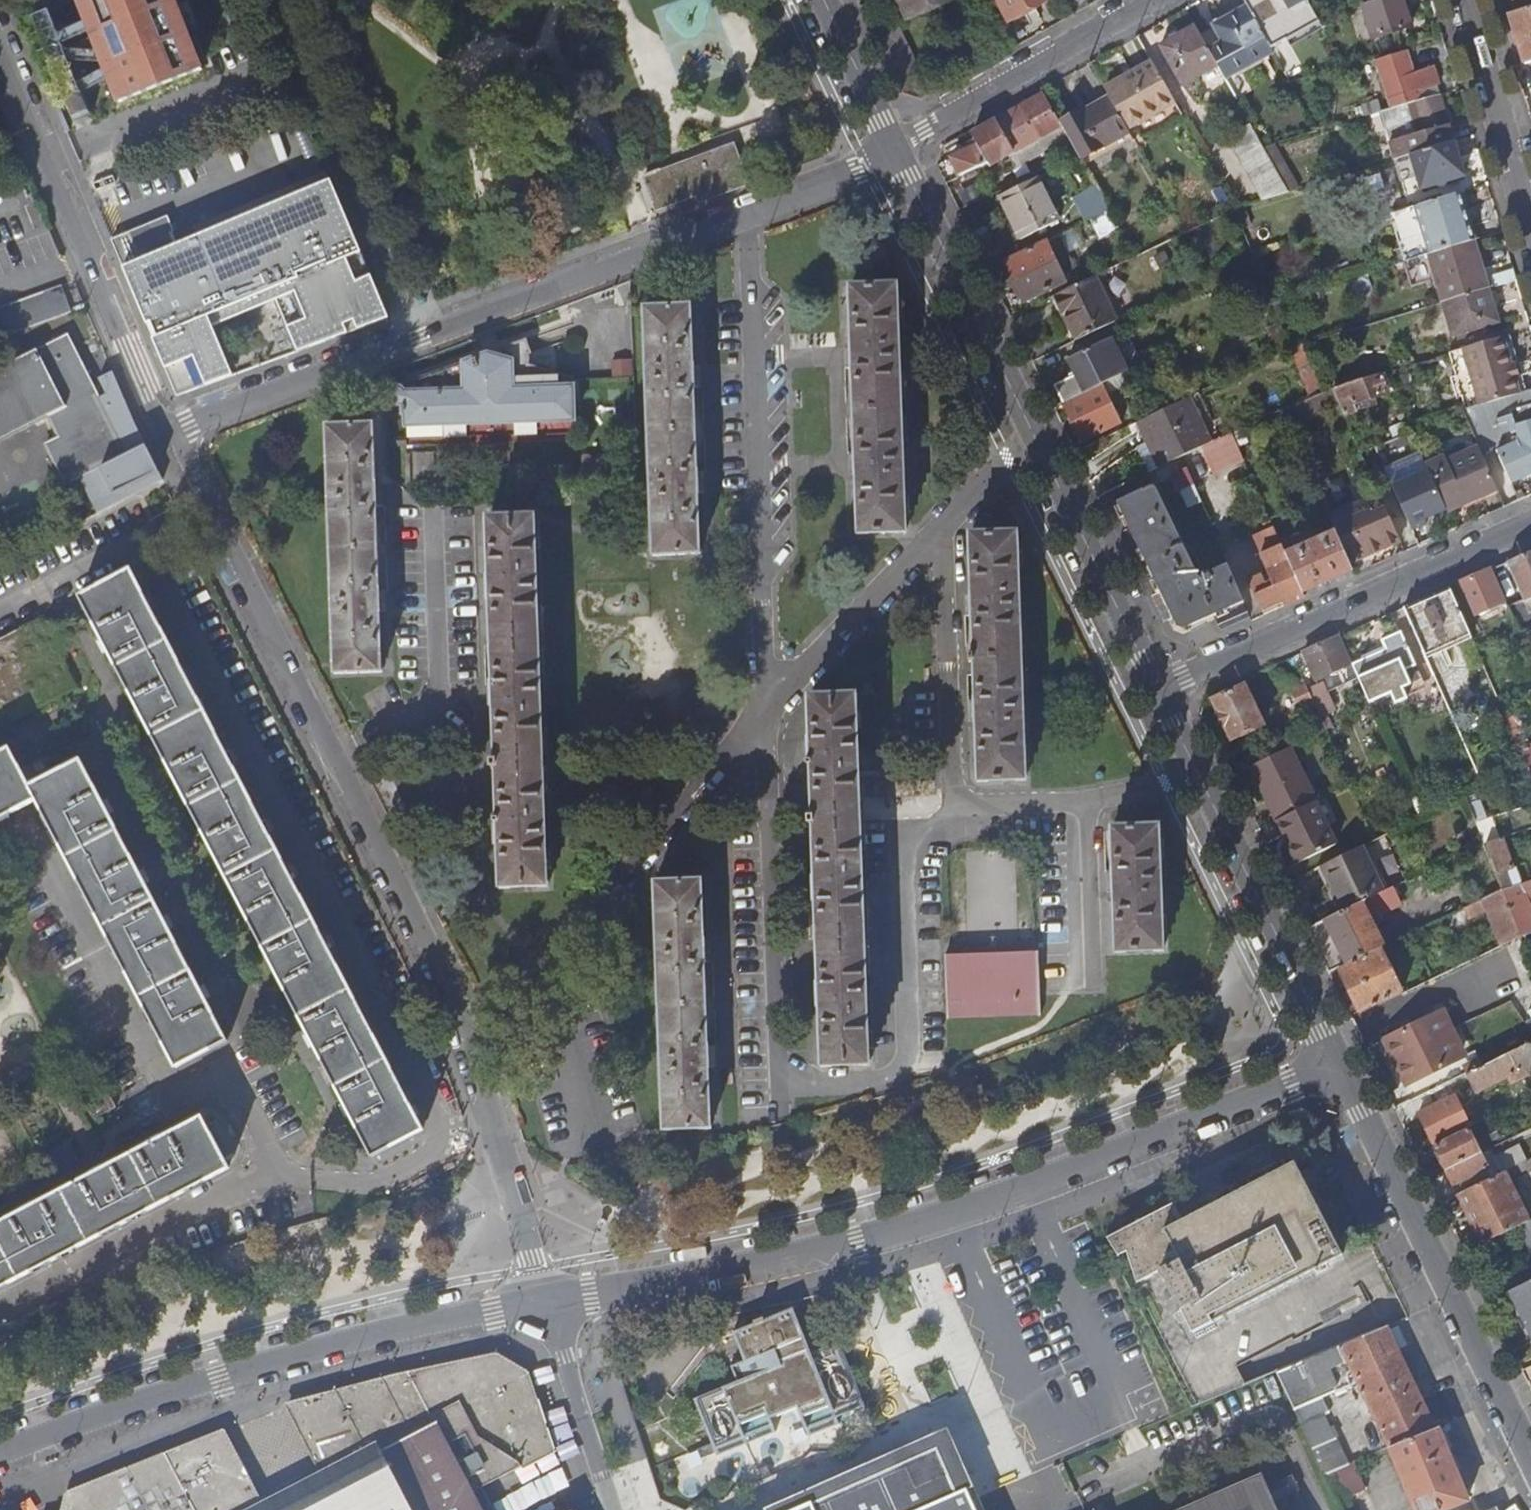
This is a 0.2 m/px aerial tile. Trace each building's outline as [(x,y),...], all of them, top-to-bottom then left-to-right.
[(218,118),(173,0),(84,0),(78,2),(139,148),(218,118)] [(944,0),(890,0),(892,4),(894,4),(898,2),(906,18),(944,0)] [(1008,22),(1047,0),(996,0),(1008,22)] [(1270,50),(1319,22),(1306,0),(1242,0),(1247,8),(1270,50)] [(1409,26),(1401,0),(1368,0),(1360,2),(1371,37),(1409,26)] [(1530,10),(1530,0),(1516,0),(1520,14),(1530,10)] [(1223,79),(1271,51),(1270,50),(1247,8),(1199,36),(1217,67),(1223,79)] [(1520,14),(1510,17),(1525,65),(1530,63),(1530,10),(1520,14)] [(49,13),(33,19),(94,165),(110,159),(49,13)] [(901,94),(918,100),(920,101),(921,101),(930,96),(896,27),(874,38),(901,94)] [(1183,86),(1217,67),(1199,36),(1195,28),(1160,48),(1183,86)] [(1390,109),(1438,94),(1435,85),(1436,84),(1431,66),(1410,72),(1404,52),(1376,60),(1390,109)] [(1133,141),(1181,115),(1151,62),(1104,89),(1109,98),(1128,132),(1133,141)] [(1036,139),(1059,126),(1058,125),(1040,91),(1021,101),(1023,105),(1019,108),(1036,139)] [(1408,156),(1409,156),(1452,143),(1447,126),(1447,124),(1438,94),(1390,109),(1379,112),(1394,160),(1408,156)] [(1078,160),(1128,132),(1109,98),(1083,113),(1082,111),(1058,125),(1059,126),(1074,151),(1078,159),(1078,160)] [(1012,153),(1036,139),(1019,108),(1016,104),(998,115),(999,119),(995,122),(1012,153)] [(1230,137),(1252,130),(1244,115),(1223,126),(1230,137)] [(987,167),(1012,153),(995,122),(971,135),(976,146),(949,159),(958,177),(986,164),(987,167)] [(1262,201),(1287,193),(1262,148),(1252,130),(1230,137),(1227,138),(1262,201)] [(1419,190),(1461,177),(1452,143),(1409,156),(1408,156),(1419,190)] [(667,207),(696,197),(699,204),(748,186),(733,147),(643,179),(652,205),(665,200),(667,207)] [(1071,162),(1078,159),(1074,151),(1068,155),(1071,162)] [(1037,231),(1055,221),(1039,189),(1073,173),(1083,193),(1071,198),(1084,223),(1108,211),(1078,160),(1078,159),(1071,162),(1053,171),(1029,183),(999,197),(1018,238),(1036,229),(1037,231)] [(1026,178),(1045,168),(1043,163),(1038,165),(1036,161),(1021,168),(1026,178)] [(1000,190),(1026,178),(1021,168),(1018,163),(993,175),(1000,190)] [(111,240),(147,325),(162,363),(177,397),(202,388),(232,376),(227,362),(212,327),(274,296),(297,352),(307,348),(357,330),(388,318),(330,181),(175,246),(170,233),(173,232),(167,217),(111,240)] [(1463,194),(1421,207),(1434,251),(1477,238),(1463,194)] [(1442,302),(1487,288),(1473,241),(1441,251),(1449,278),(1436,281),(1442,302)] [(1024,301),(1064,281),(1044,242),(1003,261),(1024,301)] [(1428,253),(1409,259),(1416,282),(1435,276),(1428,253)] [(1076,342),(1114,323),(1092,278),(1054,296),(1076,342)] [(904,533),(896,286),(850,287),(852,347),(847,347),(848,369),(853,368),(855,453),(851,453),(852,474),(856,474),(858,534),(904,533)] [(72,313),(62,287),(0,309),(0,339),(72,313)] [(1452,336),(1497,322),(1492,307),(1488,294),(1487,288),(1442,302),(1441,303),(1452,336)] [(1492,307),(1497,305),(1493,292),(1488,294),(1492,307)] [(698,553),(696,494),(701,494),(700,472),(696,472),(693,388),(698,388),(697,366),(692,366),(690,307),(644,309),(652,555),(698,553)] [(50,416),(60,438),(46,445),(66,486),(80,480),(98,514),(164,480),(133,418),(113,372),(99,379),(107,394),(100,397),(97,399),(74,353),(77,352),(69,335),(0,369),(0,441),(50,416)] [(1465,411),(1519,394),(1502,336),(1448,353),(1465,411)] [(1063,403),(1101,385),(1126,373),(1109,339),(1067,359),(1075,376),(1055,386),(1063,403)] [(405,428),(575,421),(573,378),(528,366),(529,365),(529,362),(529,360),(529,357),(528,356),(531,355),(526,341),(500,350),(500,357),(488,355),(464,364),(465,390),(406,392),(405,390),(403,389),(401,388),(397,387),(395,387),(393,388),(391,390),(389,392),(388,396),(388,397),(388,400),(390,402),(391,404),(394,405),(395,406),(402,406),(403,414),(404,414),(405,428)] [(1300,379),(1314,373),(1303,345),(1289,349),(1300,379)] [(77,352),(74,353),(97,399),(100,397),(77,352)] [(1307,396),(1321,392),(1314,373),(1300,379),(1307,396)] [(1343,415),(1356,411),(1354,404),(1365,401),(1372,399),(1387,394),(1390,402),(1397,400),(1385,373),(1331,389),(1338,404),(1343,415)] [(1082,442),(1120,424),(1101,385),(1063,403),(1082,442)] [(1318,412),(1338,404),(1331,389),(1312,397),(1318,412)] [(1496,451),(1510,484),(1528,477),(1530,476),(1530,399),(1529,392),(1519,394),(1465,411),(1462,412),(1478,449),(1482,457),(1496,451)] [(1305,417),(1318,412),(1312,397),(1299,402),(1305,417)] [(1367,407),(1374,404),(1372,399),(1365,401),(1367,407)] [(1148,473),(1181,457),(1198,449),(1177,403),(1126,429),(1148,473)] [(383,612),(382,591),(378,591),(375,507),(379,507),(379,485),(375,486),(373,425),(327,427),(335,674),(381,673),(379,612),(383,612)] [(1243,460),(1231,433),(1201,448),(1214,474),(1243,460)] [(1446,512),(1496,490),(1482,457),(1478,449),(1446,462),(1445,458),(1426,466),(1432,479),(1439,497),(1446,512)] [(1418,507),(1439,497),(1432,479),(1410,489),(1418,507)] [(1182,629),(1243,602),(1227,565),(1199,578),(1153,486),(1116,504),(1175,626),(1182,629)] [(1370,516),(1385,509),(1379,495),(1364,502),(1370,516)] [(1418,546),(1455,531),(1446,512),(1439,497),(1418,507),(1403,514),(1418,546)] [(1349,563),(1399,541),(1385,509),(1370,516),(1364,502),(1329,517),(1335,532),(1349,563)] [(548,886),(534,518),(488,519),(490,578),(486,579),(486,601),(491,601),(494,685),(490,685),(491,706),(494,706),(497,760),(491,761),(492,768),(497,769),(499,820),(496,820),(496,824),(495,824),(496,844),(500,844),(502,888),(548,886)] [(1283,607),(1304,597),(1302,593),(1285,554),(1274,530),(1272,527),(1252,536),(1270,575),(1264,578),(1263,575),(1248,581),(1261,611),(1281,603),(1283,607)] [(1302,593),(1353,570),(1349,563),(1335,532),(1285,554),(1302,593)] [(1024,780),(1016,533),(969,535),(971,595),(967,595),(968,616),(972,616),(974,654),(968,654),(968,662),(974,662),(975,700),(971,700),(972,722),(976,721),(978,782),(1024,780)] [(1530,630),(1530,551),(1507,562),(1524,600),(1508,607),(1520,633),(1530,630)] [(1473,616),(1505,601),(1491,569),(1458,583),(1473,616)] [(132,572),(81,597),(372,1154),(422,1128),(132,572)] [(1449,587),(1404,608),(1408,618),(1417,638),(1425,656),(1471,636),(1465,623),(1449,587)] [(0,640),(0,728),(77,688),(41,619),(0,640)] [(1520,633),(1517,634),(1520,645),(1530,641),(1530,630),(1520,633)] [(1402,689),(1422,680),(1401,633),(1382,641),(1386,651),(1353,666),(1358,678),(1369,703),(1392,693),(1396,703),(1407,698),(1402,689)] [(1316,680),(1350,665),(1338,637),(1304,652),(1316,680)] [(1327,693),(1358,678),(1353,666),(1352,664),(1350,665),(1316,680),(1318,685),(1322,683),(1327,693)] [(1319,734),(1327,730),(1320,715),(1309,689),(1304,679),(1291,685),(1301,707),(1309,704),(1311,709),(1308,710),(1319,734)] [(1320,715),(1334,709),(1327,693),(1322,683),(1318,685),(1309,689),(1320,715)] [(1263,725),(1245,685),(1212,700),(1231,740),(1263,725)] [(868,1065),(856,696),(809,698),(811,740),(806,740),(807,765),(811,765),(813,817),(808,817),(809,824),(814,824),(816,879),(811,879),(812,900),(816,901),(819,984),(815,984),(816,1007),(820,1006),(823,1066),(868,1065)] [(89,725),(91,718),(76,715),(73,730),(81,731),(83,724),(89,725)] [(1521,749),(1530,770),(1530,746),(1521,749)] [(0,755),(0,818),(36,799),(175,1067),(226,1041),(80,761),(30,788),(10,749),(0,755)] [(1314,800),(1290,749),(1252,768),(1277,819),(1314,800)] [(1298,862),(1337,844),(1316,801),(1278,820),(1298,862)] [(1485,842),(1495,839),(1488,819),(1478,824),(1485,842)] [(1162,950),(1157,825),(1112,827),(1113,870),(1109,870),(1110,891),(1114,891),(1116,952),(1162,950)] [(1503,889),(1514,886),(1496,841),(1486,844),(1503,889)] [(1342,911),(1382,891),(1362,846),(1321,866),(1342,911)] [(701,880),(655,882),(665,1130),(711,1128),(708,1066),(713,1066),(712,1045),(707,1045),(704,961),(709,961),(708,940),(703,940),(701,880)] [(1530,900),(1530,881),(1514,886),(1503,889),(1502,890),(1521,936),(1530,933),(1530,907),(1529,901),(1530,900)] [(1339,967),(1381,947),(1368,920),(1401,904),(1392,887),(1382,891),(1342,911),(1307,928),(1328,972),(1339,967)] [(1501,946),(1521,936),(1502,890),(1464,908),(1469,919),(1487,910),(1501,946)] [(1521,936),(1530,963),(1530,933),(1521,936)] [(1361,1014),(1403,993),(1381,947),(1339,967),(1361,1014)] [(1040,1015),(1038,952),(945,955),(947,1018),(1040,1015)] [(256,994),(248,991),(243,1006),(258,1010),(260,1003),(253,1001),(256,994)] [(1383,1040),(1390,1055),(1405,1085),(1423,1076),(1459,1058),(1437,1014),(1383,1040)] [(1530,1066),(1530,1042),(1496,1059),(1487,1063),(1467,1073),(1466,1073),(1475,1092),(1530,1066)] [(1480,1050),(1487,1063),(1496,1059),(1490,1045),(1480,1050)] [(1461,1059),(1467,1073),(1487,1063),(1480,1050),(1461,1059)] [(1412,1110),(1458,1087),(1454,1079),(1408,1101),(1412,1110)] [(107,1094),(85,1105),(93,1120),(115,1109),(107,1094)] [(1434,1144),(1467,1128),(1469,1127),(1454,1095),(1418,1112),(1434,1144)] [(1401,1120),(1405,1117),(1403,1111),(1405,1110),(1402,1104),(1395,1108),(1401,1120)] [(229,1167),(221,1153),(211,1134),(203,1118),(0,1224),(0,1287),(229,1167)] [(1445,1169),(1479,1152),(1467,1128),(1434,1144),(1417,1153),(1422,1164),(1439,1155),(1445,1169)] [(218,1130),(211,1134),(221,1153),(228,1149),(218,1130)] [(1453,1185),(1487,1169),(1479,1152),(1445,1169),(1453,1185)] [(1191,1331),(1342,1254),(1293,1161),(1181,1219),(1172,1203),(1105,1237),(1116,1255),(1124,1251),(1134,1282),(1158,1269),(1191,1331)] [(1481,1244),(1516,1227),(1527,1222),(1503,1172),(1457,1194),(1467,1215),(1456,1220),(1461,1229),(1471,1223),(1481,1244)] [(1530,1257),(1530,1220),(1527,1222),(1516,1227),(1530,1257)] [(1508,1292),(1530,1339),(1530,1281),(1508,1292)] [(718,1460),(775,1434),(769,1422),(796,1409),(810,1438),(838,1424),(835,1418),(863,1404),(835,1343),(807,1355),(804,1349),(776,1362),(772,1352),(800,1339),(787,1310),(758,1323),(757,1320),(748,1324),(750,1327),(730,1336),(743,1364),(729,1371),(736,1386),(693,1404),(718,1460)] [(1322,1397),(1351,1385),(1348,1378),(1356,1375),(1390,1446),(1415,1436),(1435,1427),(1386,1326),(1280,1369),(1277,1370),(1295,1409),(1322,1397)] [(473,1489),(459,1462),(476,1453),(490,1480),(551,1449),(526,1374),(525,1372),(496,1356),(420,1371),(366,1384),(300,1401),(290,1405),(324,1471),(263,1503),(226,1432),(159,1459),(71,1495),(67,1509),(432,1509),(473,1489)] [(1329,1413),(1322,1397),(1295,1409),(1302,1423),(1327,1473),(1349,1463),(1326,1414),(1329,1413)] [(1468,1499),(1437,1426),(1435,1427),(1415,1436),(1390,1446),(1418,1509),(1442,1509),(1468,1499)] [(959,1492),(968,1486),(944,1429),(760,1509),(968,1509),(959,1492)] [(481,1487),(491,1481),(490,1480),(476,1453),(459,1462),(473,1489),(432,1509),(494,1509),(481,1487)] [(1349,1463),(1327,1473),(1340,1499),(1365,1488),(1354,1462),(1349,1463)] [(1263,1475),(1185,1509),(1279,1509),(1263,1475)]
